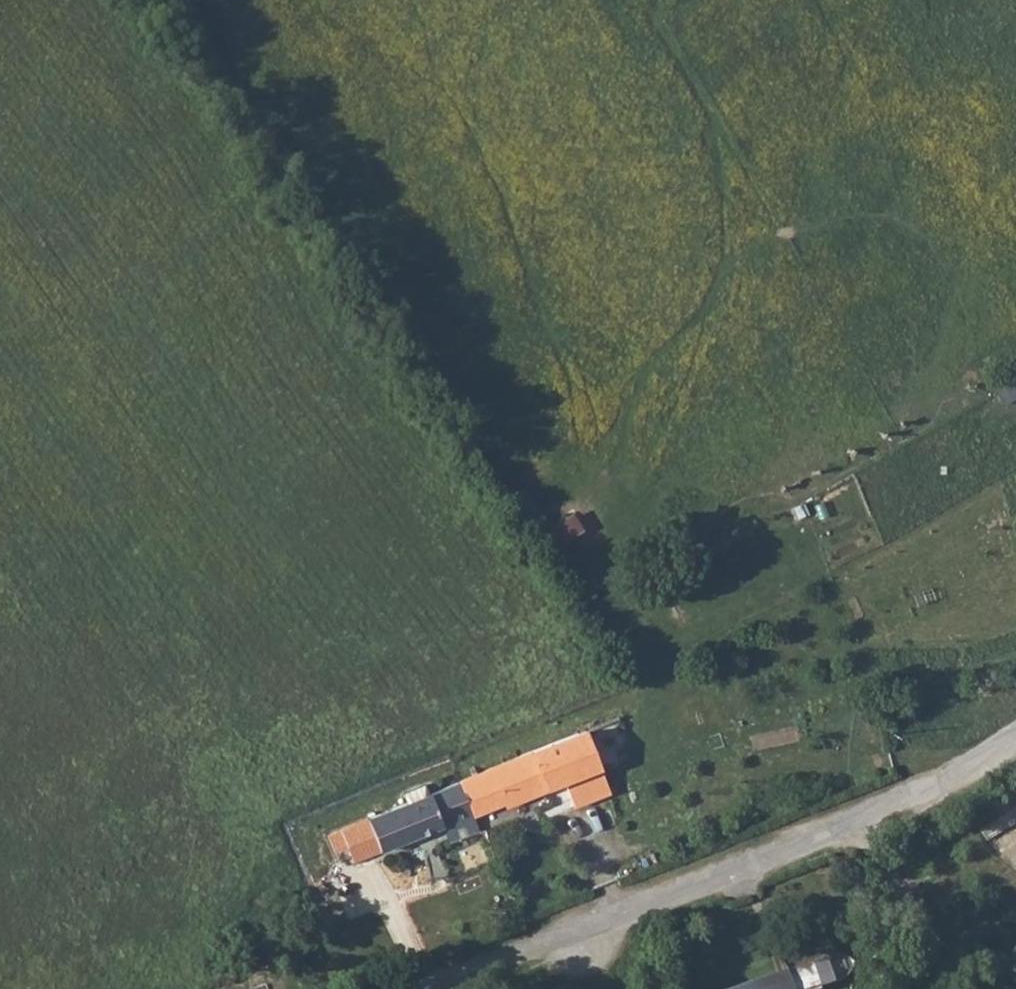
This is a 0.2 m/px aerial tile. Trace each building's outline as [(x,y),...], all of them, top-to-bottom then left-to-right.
[(586,729),(534,750),(549,788),(562,783),(566,783),(601,767),(586,729)] [(534,750),(458,781),(472,813),(503,801),(505,804),(549,788),(534,750)] [(601,767),(566,783),(576,808),(613,793),(601,767)] [(458,781),(367,820),(380,850),(472,813),(458,781)] [(367,820),(343,829),(347,841),(355,860),(380,850),(367,820)] [(347,841),(343,829),(329,835),(334,847),(347,841)] [(842,952),(816,961),(823,982),(849,973),(842,952)] [(731,988),(798,988),(790,967),(731,988)]
